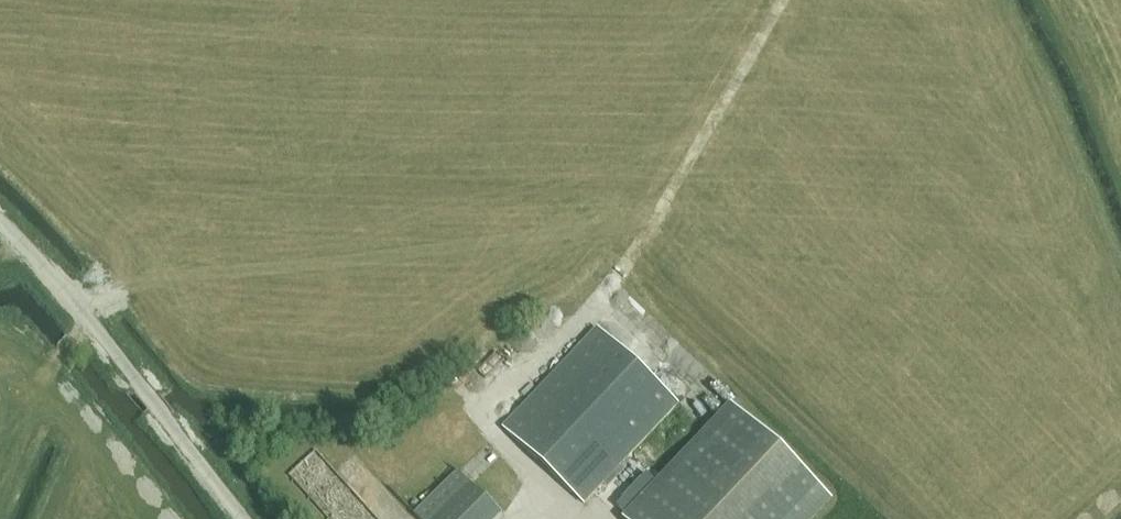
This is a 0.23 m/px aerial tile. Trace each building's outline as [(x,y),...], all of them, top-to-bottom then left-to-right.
[(678,404),(599,329),(504,428),(584,503),(678,404)] [(629,518),(812,518),(829,501),(733,410),(629,518)] [(317,450),(295,473),(345,518),(367,496),(317,450)] [(503,516),(471,484),(435,518),(500,518),(503,516)]
